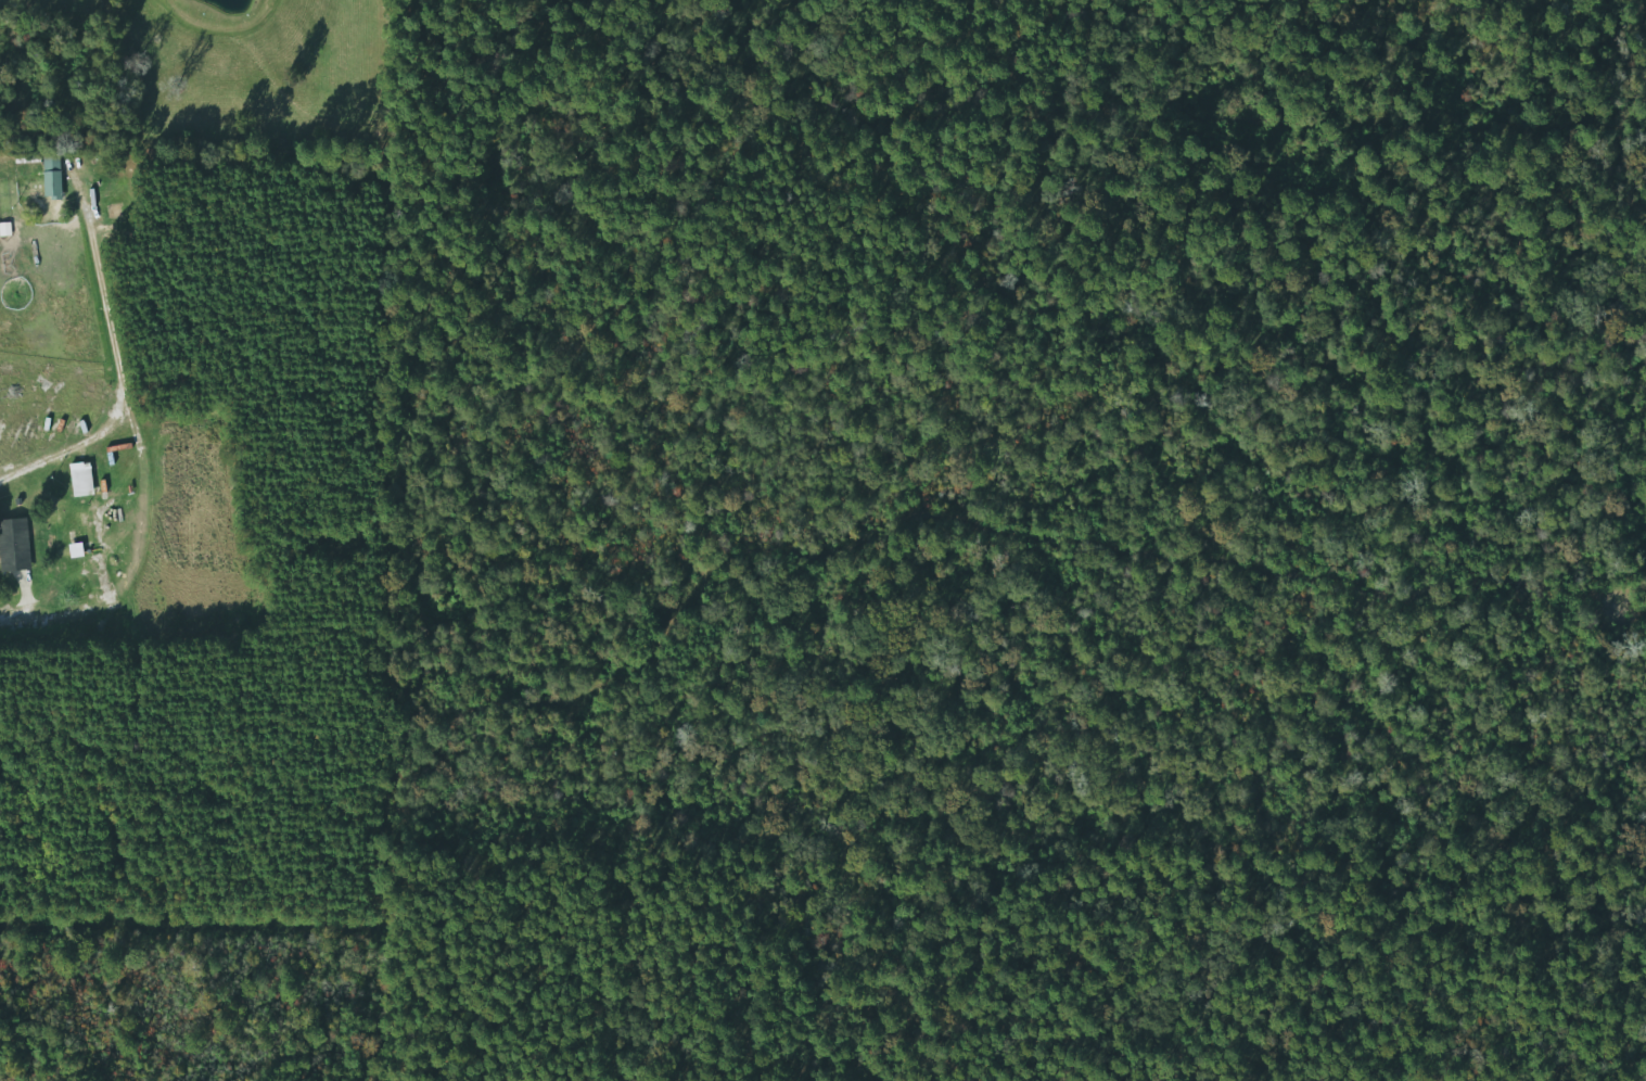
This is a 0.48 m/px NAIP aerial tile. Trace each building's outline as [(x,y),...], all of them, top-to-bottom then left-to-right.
[(41,156),(41,200),(59,200),(59,156),(41,156)] [(23,436),(32,442),(43,428),(38,424),(40,422),(35,418),(23,436)] [(67,463),(70,497),(91,496),(88,462),(67,463)] [(29,568),(25,518),(0,520),(0,571),(29,568)]
